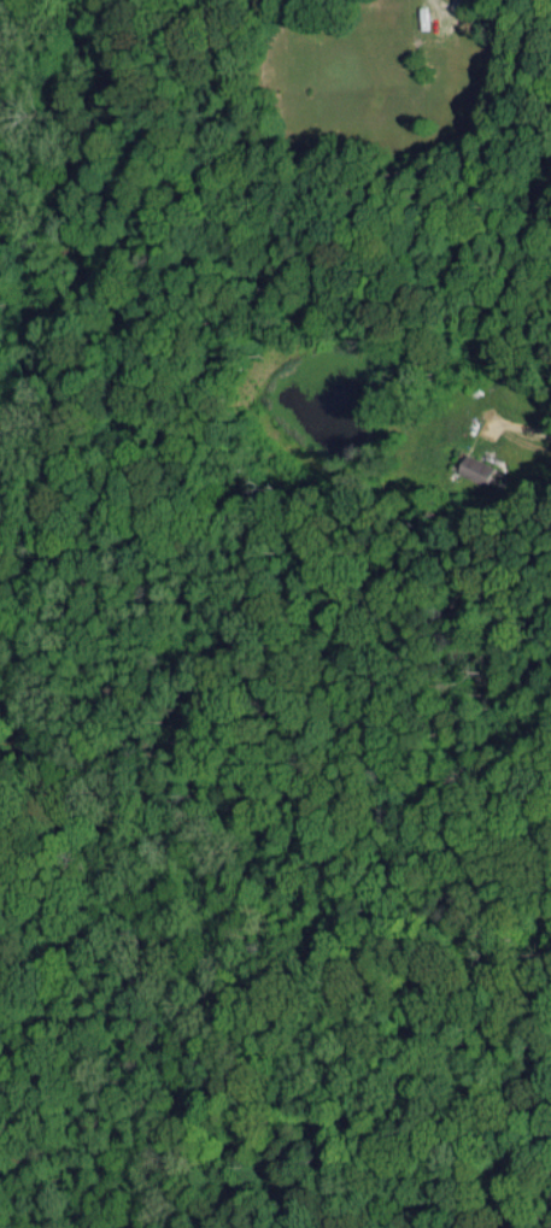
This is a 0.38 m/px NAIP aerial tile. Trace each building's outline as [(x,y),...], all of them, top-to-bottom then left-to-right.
[(454,470),(488,487),(497,469),(463,452),(454,470)]
